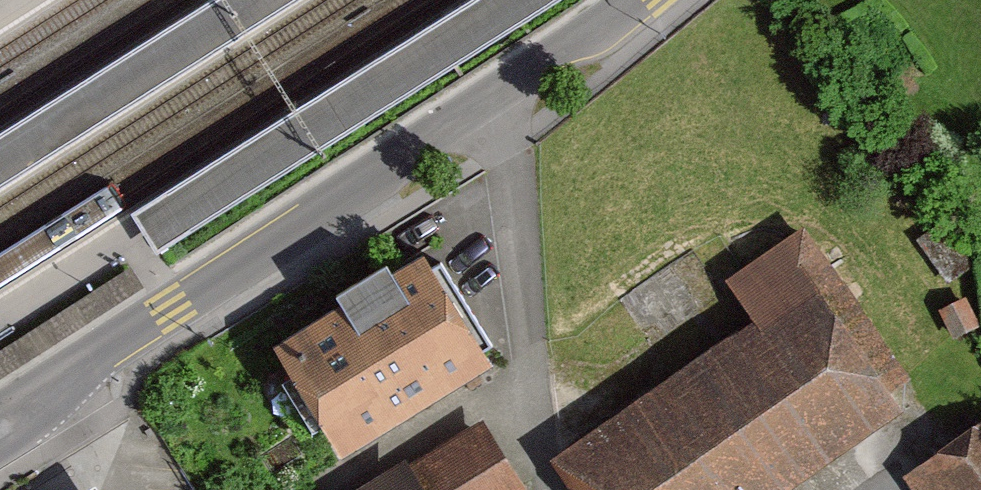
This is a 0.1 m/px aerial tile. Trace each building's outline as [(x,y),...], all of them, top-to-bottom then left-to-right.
[(0,144),(0,192),(305,0),(229,0),(0,144)] [(135,223),(156,259),(568,0),(488,0),(135,223)] [(575,489),(791,489),(924,397),(810,234),(733,288),(758,323),(557,463),(575,489)] [(287,349),(355,458),(499,369),(431,260),(287,349)] [(940,320),(954,345),(978,333),(964,307),(940,320)] [(480,421),(370,489),(524,489),(480,421)] [(904,489),(980,489),(980,425),(899,483),(904,489)]
